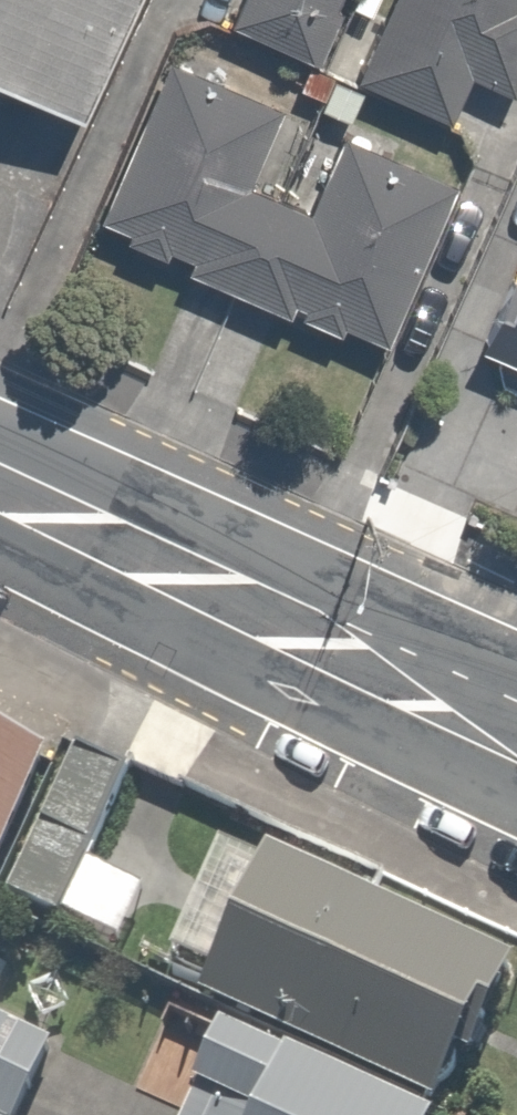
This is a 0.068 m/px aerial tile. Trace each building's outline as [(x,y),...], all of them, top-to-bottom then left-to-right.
[(80,110),(131,0),(0,0),(0,72),(80,110)] [(337,0),(237,0),(227,21),(321,61),(345,9),(335,4),(337,0)] [(356,75),(450,117),(471,71),(513,91),(516,81),(516,0),(389,0),(356,75)] [(456,180),(345,131),(310,209),(250,182),(285,104),(171,55),(98,215),(128,228),(124,236),(165,255),(169,247),(191,257),(186,268),(288,313),(294,301),(303,305),(299,313),(339,330),(343,322),(385,341),(456,180)] [(516,361),(516,272),(512,270),(476,342),(516,361)] [(45,752),(0,732),(0,853),(45,752)] [(128,769),(77,747),(12,895),(63,917),(128,769)] [(503,956),(265,842),(198,983),(435,1097),(503,956)] [(218,1018),(177,1114),(424,1114),(428,1106),(218,1018)] [(0,1020),(0,1114),(31,1114),(61,1047),(0,1020)]
